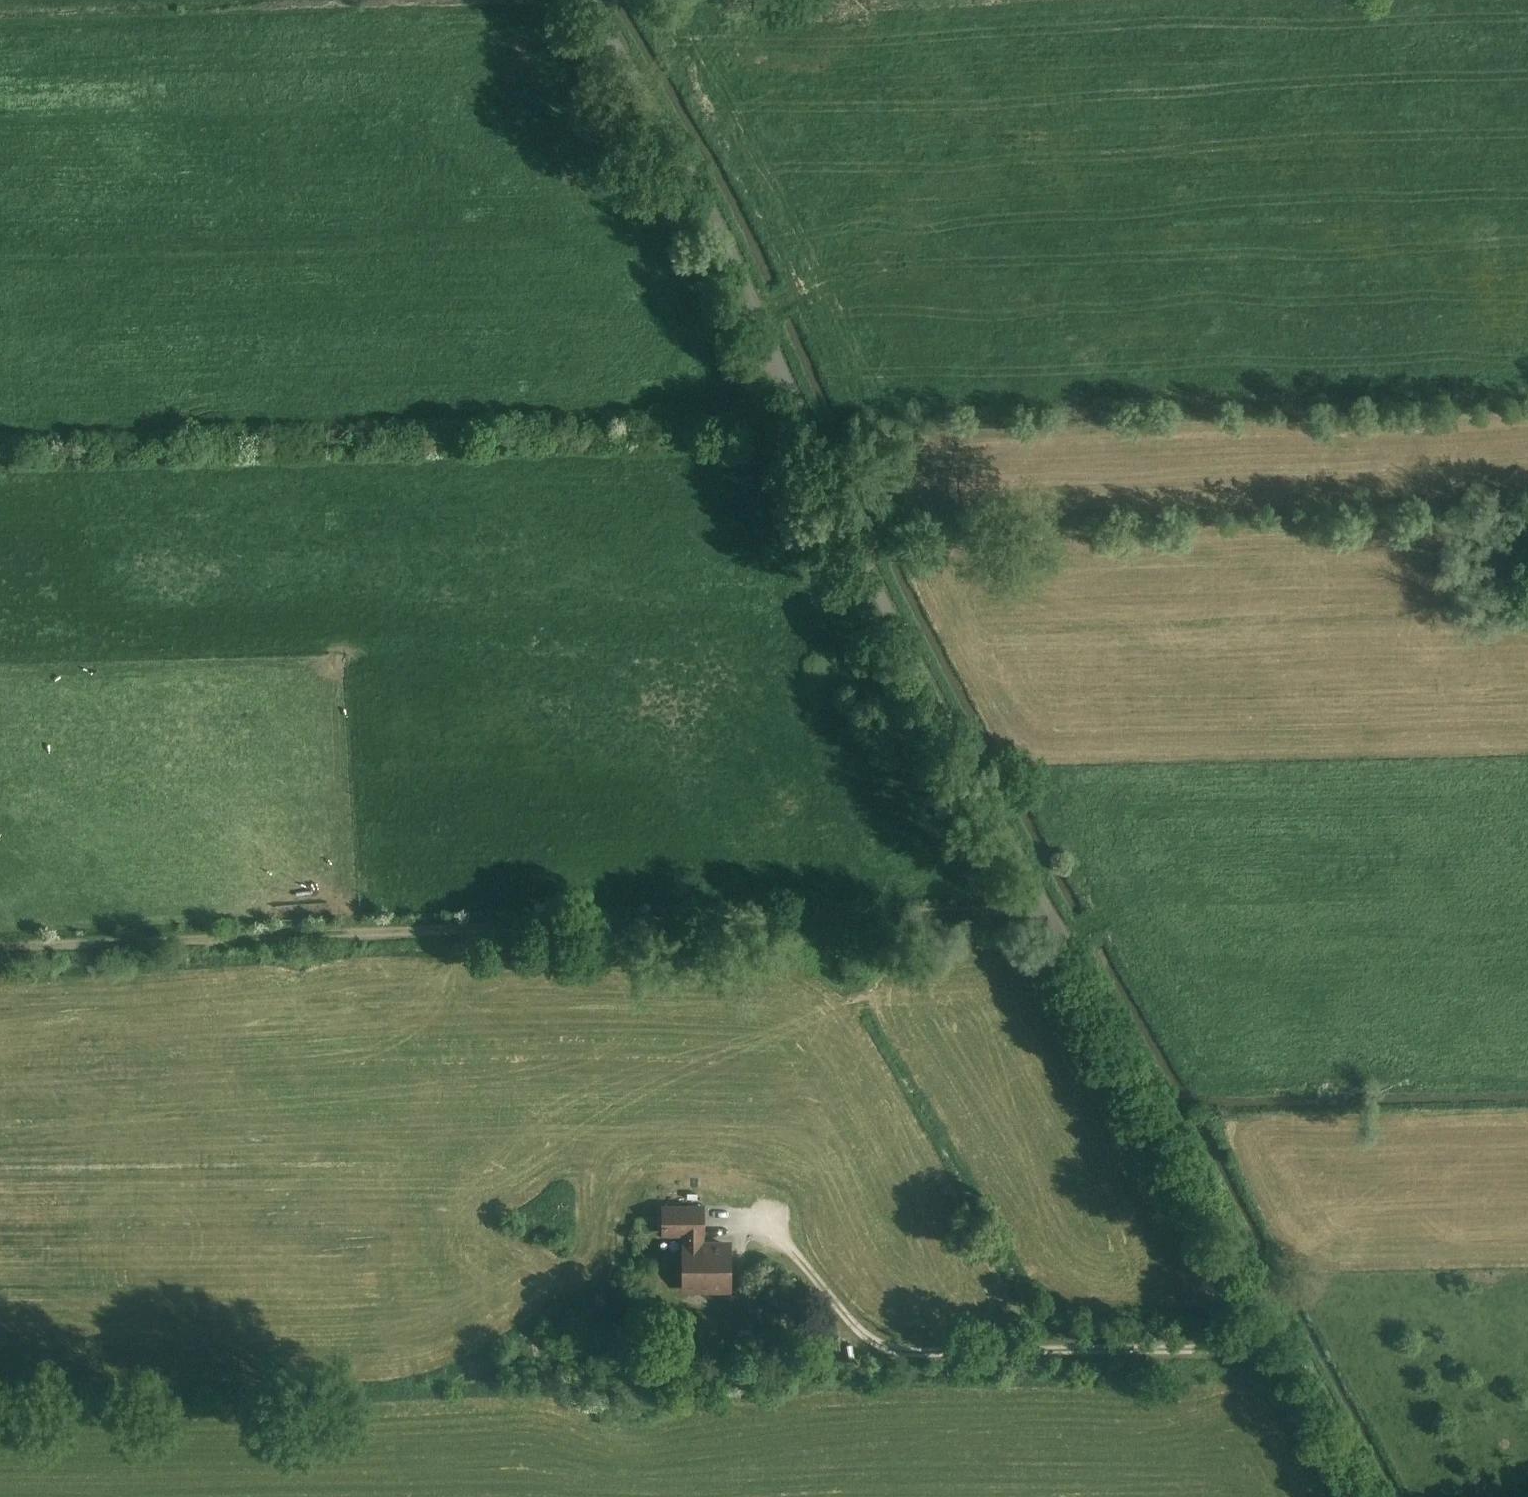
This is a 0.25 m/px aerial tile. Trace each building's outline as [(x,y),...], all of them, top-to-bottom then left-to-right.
[(704,1206),(664,1206),(665,1234),(686,1234),(703,1234),(704,1234),(704,1206)] [(730,1245),(703,1245),(703,1234),(686,1234),(686,1245),(685,1245),(685,1287),(731,1287),(730,1245)]
